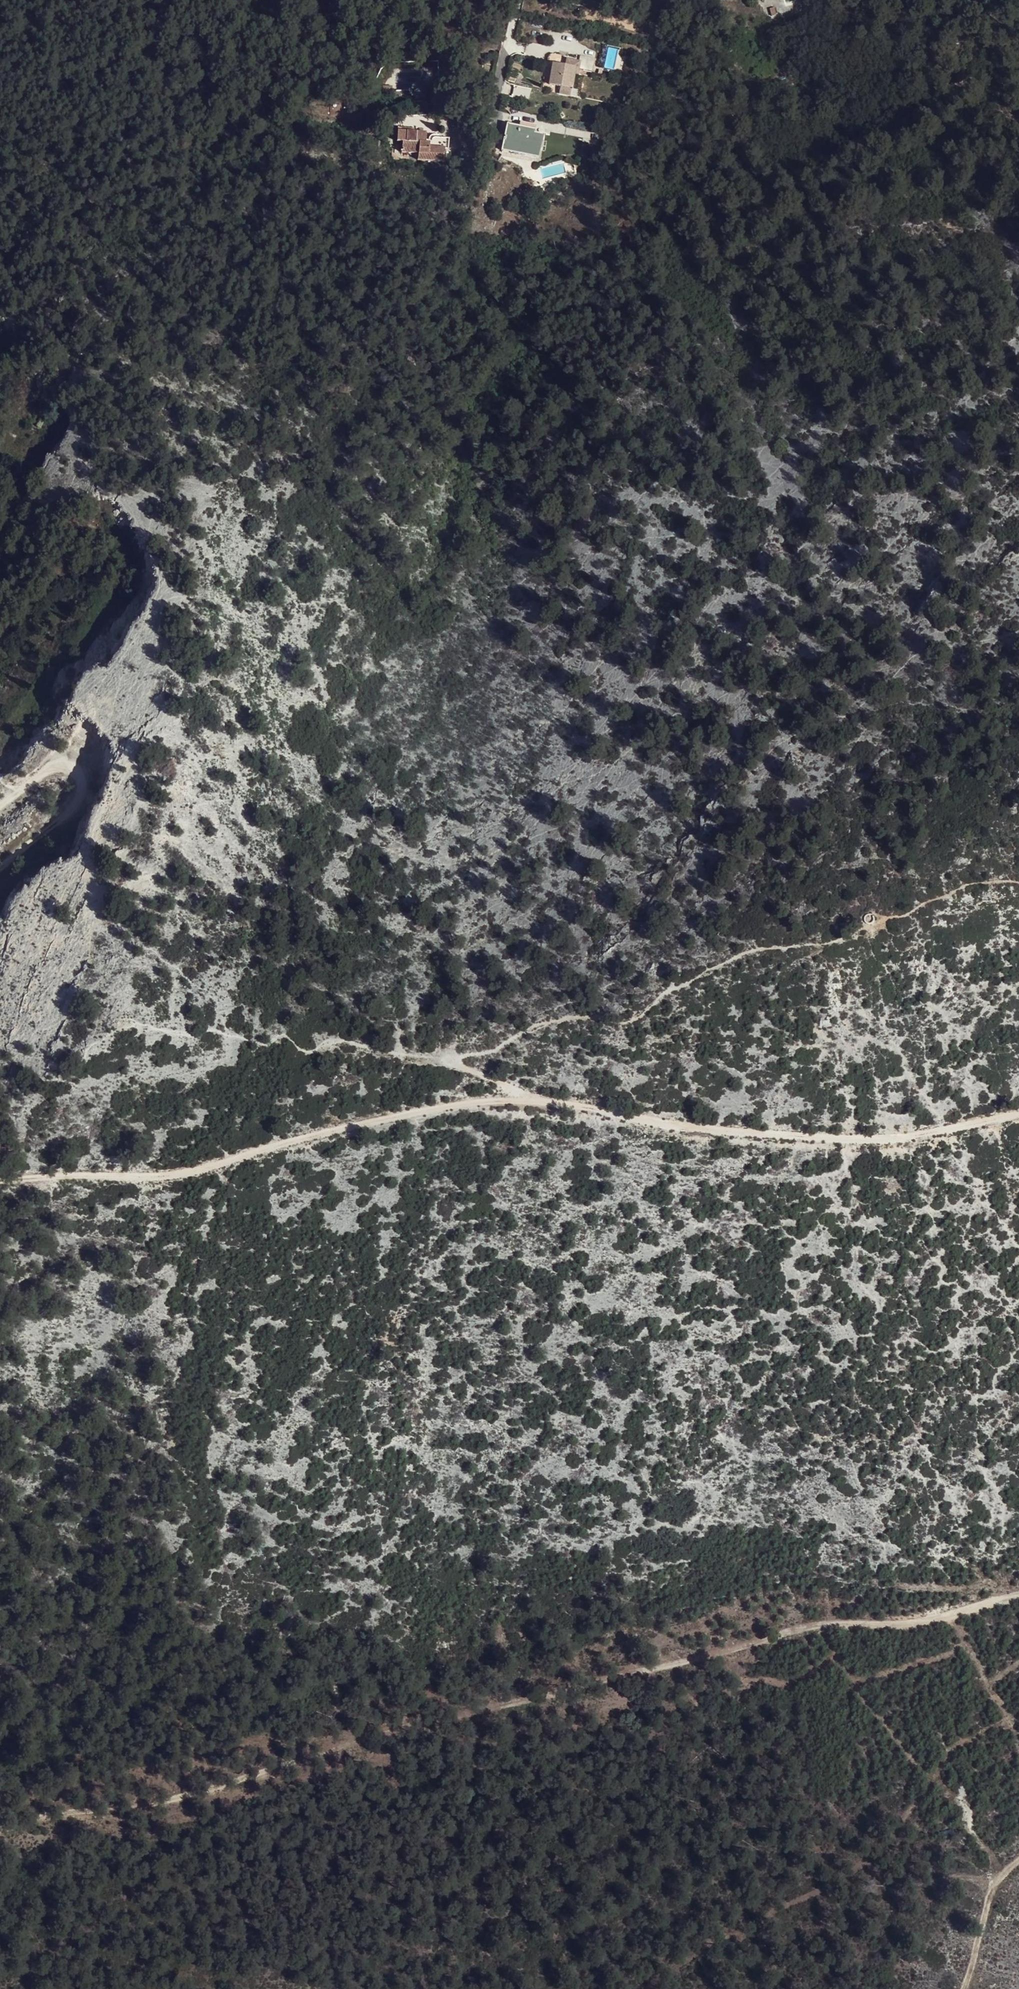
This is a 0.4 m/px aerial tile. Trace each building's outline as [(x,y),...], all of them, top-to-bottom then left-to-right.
[(571,90),(576,63),(554,59),(550,86),(571,90)] [(538,160),(543,137),(518,133),(519,127),(505,125),(500,153),(538,160)] [(444,155),(446,144),(430,140),(429,143),(423,141),(424,135),(397,129),(394,139),(399,140),(397,149),(414,154),(412,159),(437,166),(440,154),(444,155)]
